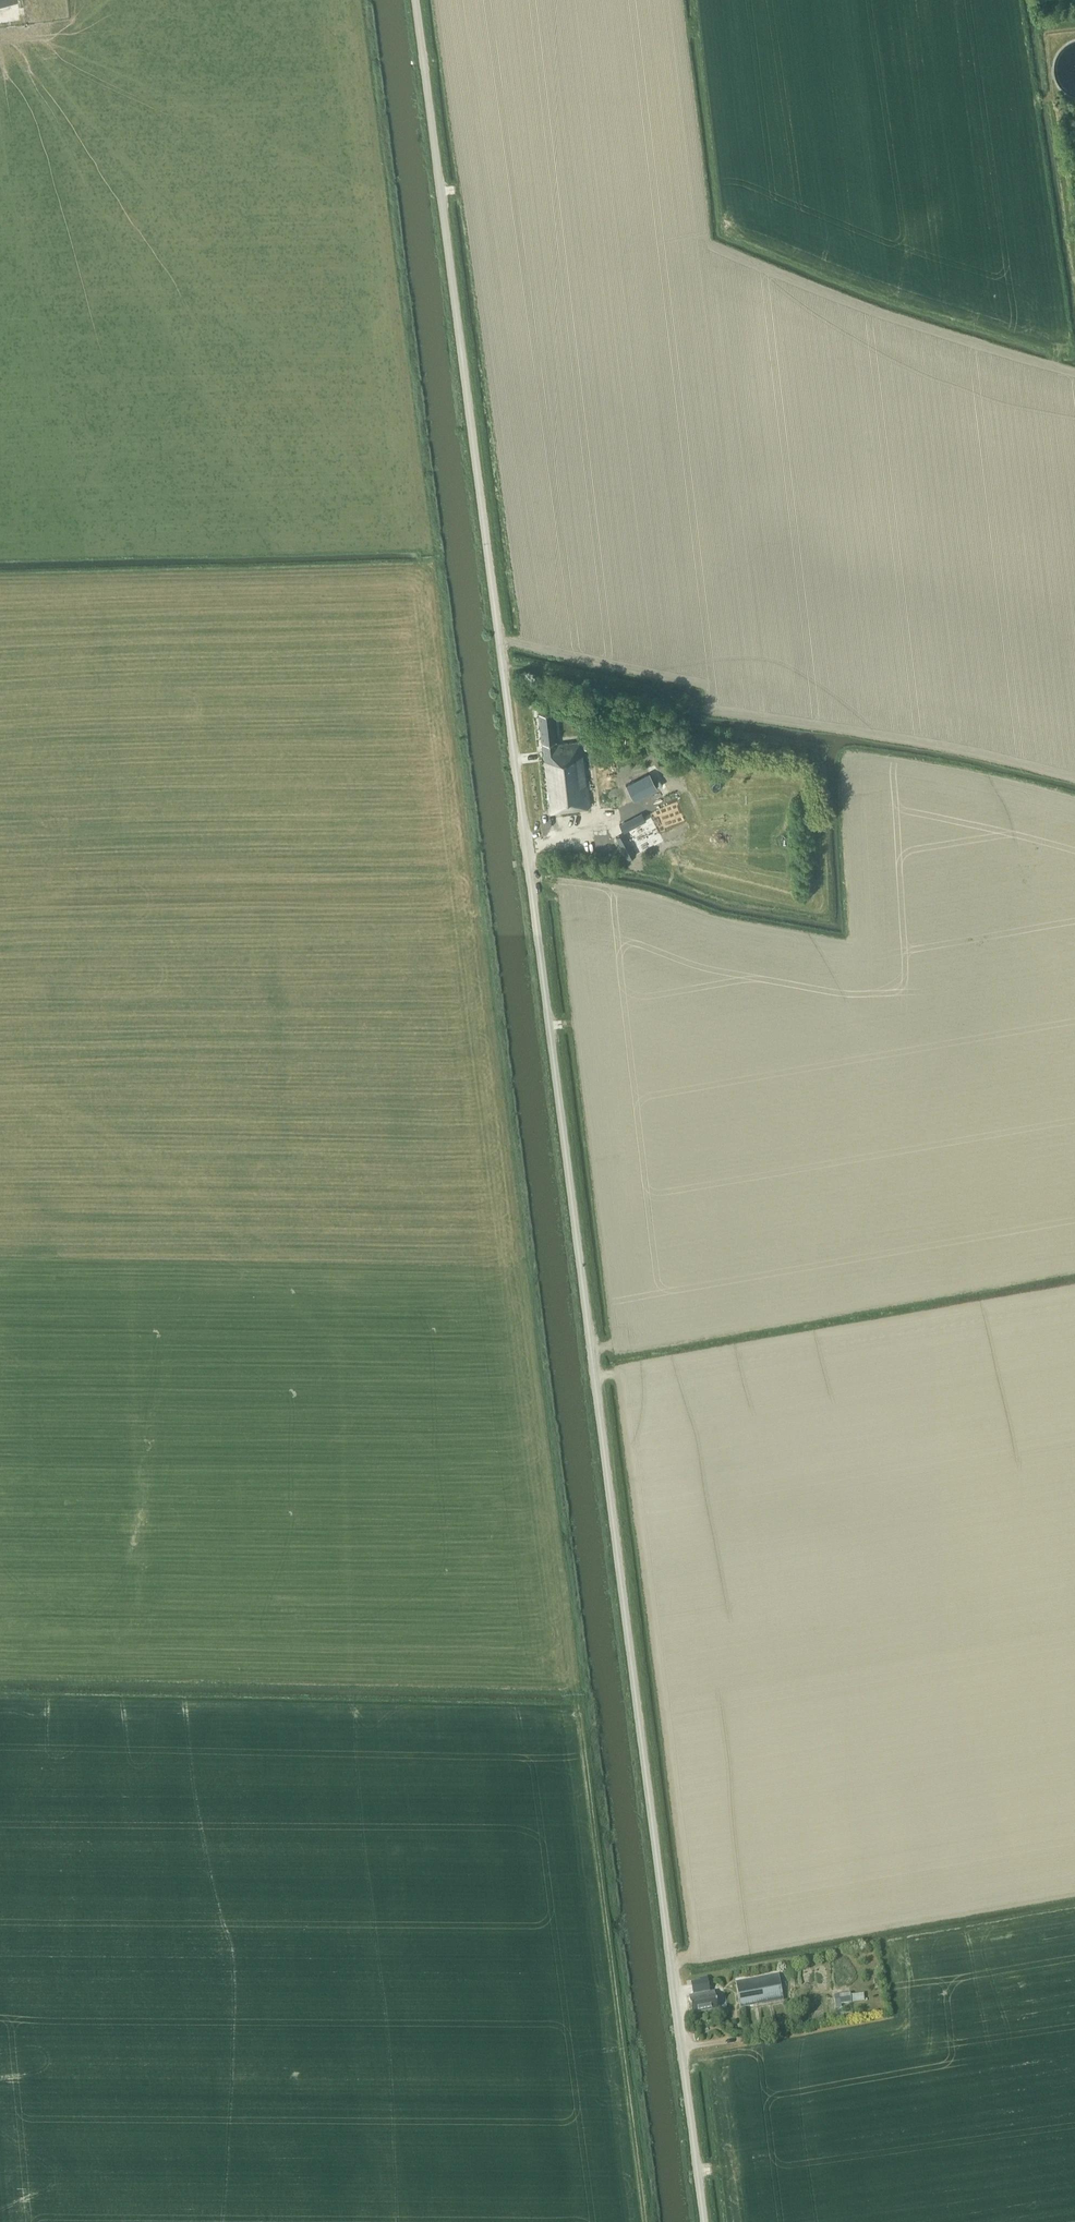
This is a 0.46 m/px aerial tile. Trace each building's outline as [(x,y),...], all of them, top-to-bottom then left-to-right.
[(547,812),(590,807),(583,750),(582,741),(557,744),(553,710),(538,712),(543,759),(540,759),(547,812)] [(646,811),(655,833),(686,820),(677,798),(646,811)] [(611,831),(625,855),(639,847),(625,823),(611,831)] [(783,2000),(778,1973),(735,1982),(740,2008),(783,2000)] [(688,1996),(692,2014),(718,2010),(714,1991),(710,1992),(707,1979),(690,1982),(693,1995),(688,1996)] [(852,2007),(850,1993),(839,1994),(841,2008),(852,2007)]
